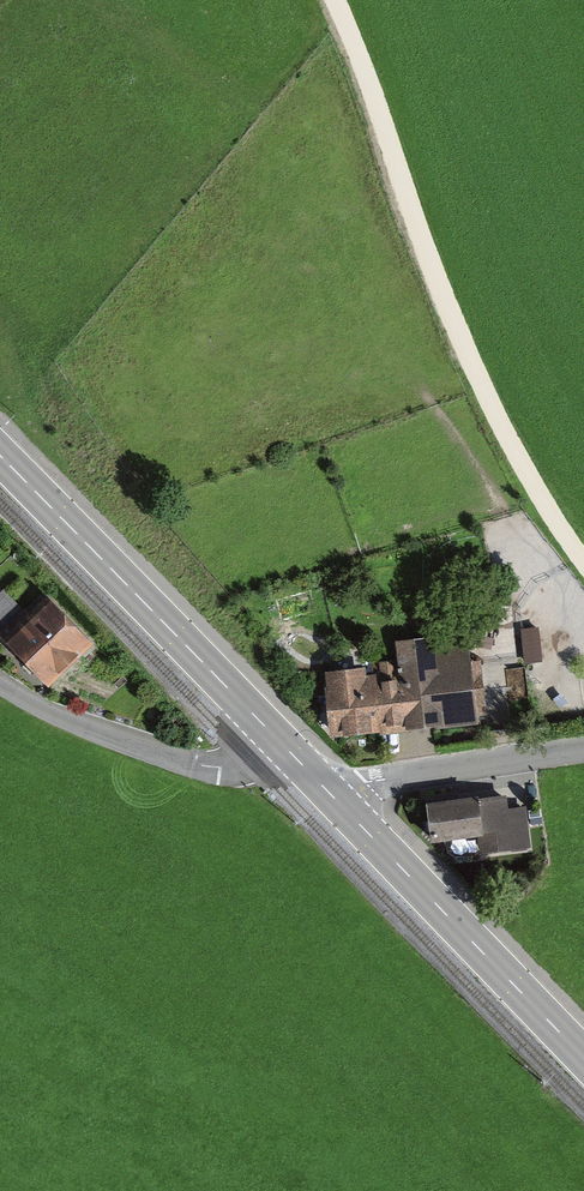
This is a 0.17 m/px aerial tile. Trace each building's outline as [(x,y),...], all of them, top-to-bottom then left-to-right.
[(22,611),(1,591),(0,592),(0,633),(22,611)] [(0,633),(0,647),(47,695),(92,651),(46,603),(30,619),(22,611),(0,633)] [(539,630),(520,632),(523,665),(543,664),(539,630)] [(376,671),(325,677),(332,741),(477,725),(467,636),(391,645),(395,686),(377,688),(376,671)] [(466,795),(428,800),(435,846),(482,840),(485,859),(536,852),(530,808),(513,810),(511,795),(466,801),(466,795)]
